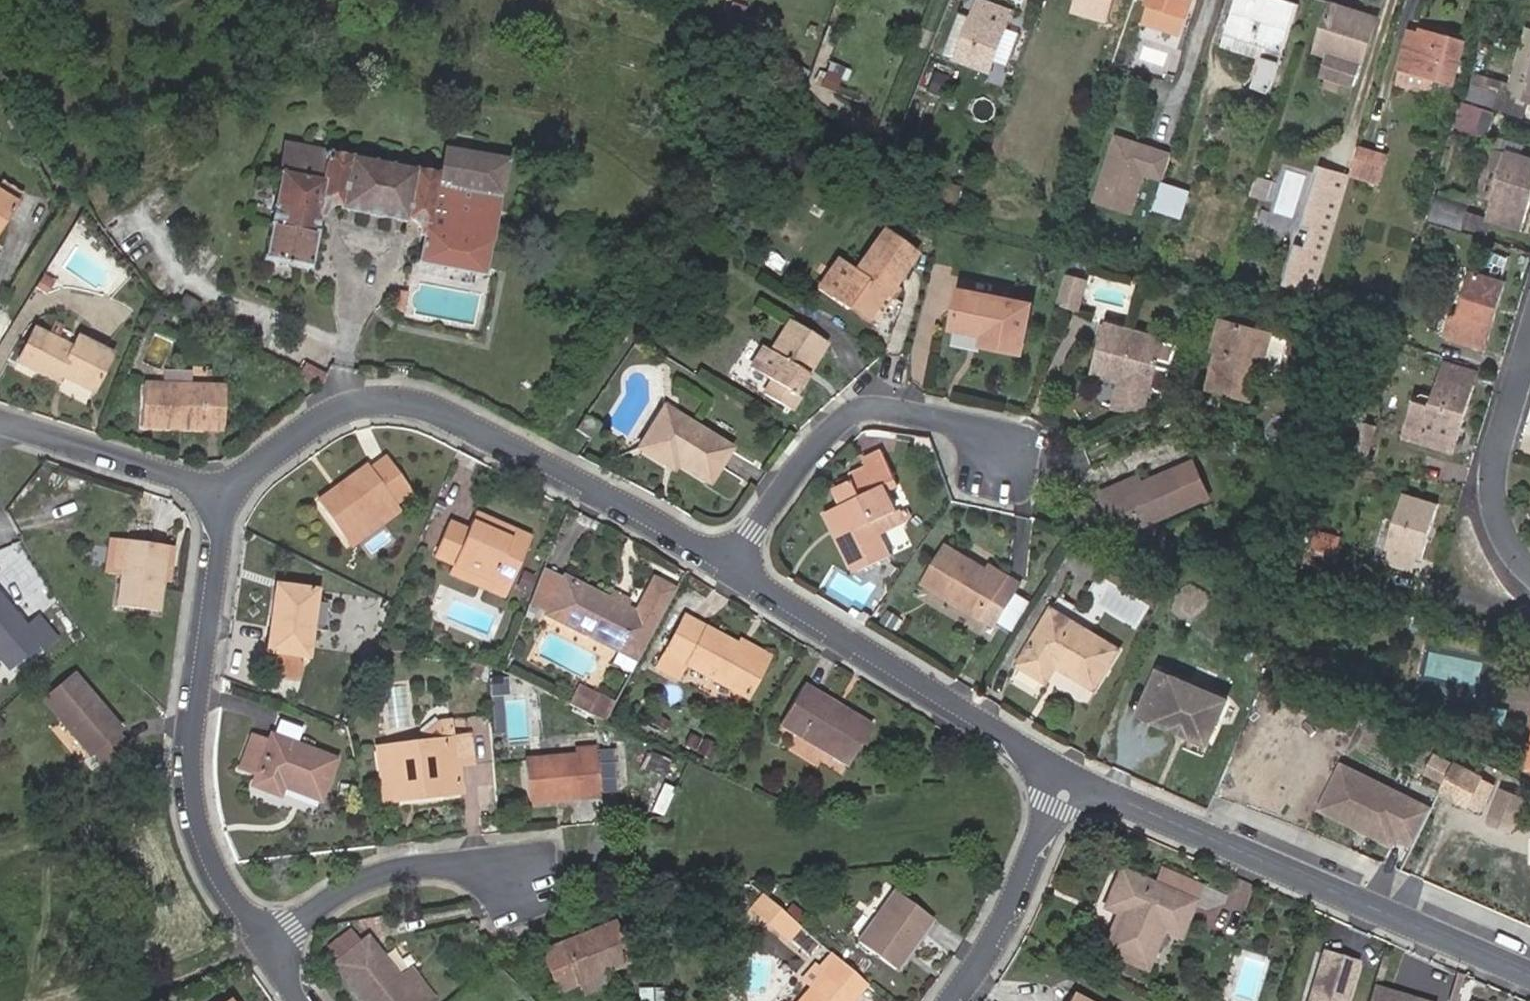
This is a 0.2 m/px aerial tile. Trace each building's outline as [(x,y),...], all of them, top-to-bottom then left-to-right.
[(754,49),(762,17),(752,14),(754,5),(736,0),(733,0),(725,23),(688,11),(684,23),(754,49)] [(1121,0),(1093,0),(1117,9),(1121,0)] [(1160,4),(1198,17),(1204,0),(1161,0),(1160,4)] [(1260,78),(1281,86),(1308,8),(1284,0),(1248,0),(1237,31),(1272,42),(1266,58),(1260,78)] [(977,14),(961,56),(996,69),(1019,12),(996,2),(989,19),(977,14)] [(1361,81),(1379,32),(1352,21),(1356,12),(1339,5),(1324,45),(1337,50),(1330,70),(1361,81)] [(1379,32),(1383,21),(1356,12),(1352,21),(1379,32)] [(1428,49),(1417,45),(1410,65),(1458,82),(1472,42),(1433,29),(1431,33),(1430,38),(1431,38),(1428,49)] [(1419,37),(1417,45),(1428,49),(1431,38),(1430,38),(1431,33),(1422,30),(1419,37)] [(1231,46),(1266,58),(1272,42),(1237,31),(1231,46)] [(1529,103),(1529,99),(1529,48),(1514,98),(1529,103)] [(856,72),(838,64),(826,89),(839,95),(846,78),(853,81),(856,72)] [(1458,82),(1410,65),(1404,82),(1452,99),(1458,82)] [(1476,89),(1471,106),(1482,109),(1491,112),(1496,113),(1501,98),(1476,89)] [(1471,106),(1467,105),(1458,130),(1493,142),(1501,117),(1490,113),(1491,112),(1482,109),(1471,106)] [(1174,152),(1116,133),(1093,201),(1131,214),(1143,176),(1164,183),(1174,152)] [(420,262),(488,276),(515,153),(447,138),(438,172),(336,152),(335,162),(315,158),(312,175),(285,169),(265,257),(311,267),(323,213),(332,216),(335,201),(343,202),(342,206),(365,211),(364,215),(384,219),(385,217),(412,222),(413,217),(421,220),(418,232),(426,234),(420,262)] [(285,169),(312,175),(315,158),(335,162),(336,152),(291,143),(285,169)] [(1393,152),(1367,143),(1358,168),(1384,177),(1393,152)] [(1529,215),(1529,160),(1512,154),(1490,221),(1525,232),(1529,215)] [(35,185),(13,170),(8,179),(0,174),(0,235),(35,185)] [(1315,297),(1352,184),(1323,174),(1304,229),(1313,232),(1307,250),(1298,247),(1285,287),(1315,297)] [(1176,217),(1186,187),(1169,181),(1158,211),(1176,217)] [(1201,192),(1186,187),(1176,217),(1191,222),(1201,192)] [(1442,198),(1434,223),(1468,233),(1475,208),(1442,198)] [(877,318),(896,292),(902,284),(927,250),(888,223),(861,260),(852,254),(827,288),(855,306),(856,304),(877,318)] [(53,266),(46,276),(57,283),(64,274),(53,266)] [(1441,338),(1453,341),(1474,274),(1462,270),(1441,338)] [(1474,274),(1453,341),(1486,353),(1508,284),(1474,274)] [(1078,304),(1085,280),(1069,275),(1062,299),(1078,304)] [(902,284),(896,292),(902,296),(908,288),(902,284)] [(1034,306),(967,291),(961,323),(988,330),(986,343),(1024,351),(1034,306)] [(100,384),(119,349),(88,333),(83,340),(45,318),(28,348),(66,369),(68,365),(100,384)] [(1226,353),(1233,324),(1224,322),(1217,351),(1222,352),(1226,353)] [(830,344),(796,323),(777,352),(769,347),(758,367),(777,379),(770,391),(796,408),(804,395),(800,393),(812,373),(807,370),(817,354),(823,357),(830,344)] [(1274,333),(1233,324),(1226,353),(1222,352),(1215,384),(1261,395),(1274,333)] [(1166,341),(1111,326),(1098,371),(1130,380),(1154,386),(1166,341)] [(1474,392),(1473,391),(1477,377),(1443,367),(1432,408),(1417,404),(1405,445),(1449,457),(1453,442),(1459,443),(1474,392)] [(227,385),(154,380),(151,420),(224,426),(227,385)] [(1154,386),(1130,380),(1125,396),(1150,402),(1154,386)] [(734,445),(668,407),(645,442),(710,484),(734,445)] [(608,424),(591,413),(584,422),(601,433),(608,424)] [(1365,458),(1372,428),(1360,424),(1351,454),(1365,458)] [(374,455),(324,491),(349,523),(397,486),(400,490),(418,477),(393,445),(377,458),(374,455)] [(855,531),(845,536),(855,555),(859,552),(867,567),(897,553),(882,520),(904,510),(893,482),(887,485),(878,466),(858,474),(860,478),(843,486),(851,501),(842,505),(855,531)] [(1149,485),(1110,498),(1124,534),(1197,508),(1183,474),(1149,485)] [(1107,491),(1110,498),(1149,485),(1147,479),(1107,491)] [(397,486),(349,523),(358,535),(406,498),(400,490),(397,486)] [(1421,562),(1437,509),(1401,497),(1384,551),(1389,553),(1384,568),(1411,576),(1416,560),(1421,562)] [(833,510),(845,536),(855,531),(842,505),(833,510)] [(516,578),(539,529),(519,521),(515,529),(477,510),(473,519),(455,511),(441,546),(516,578)] [(1330,575),(1340,540),(1316,532),(1312,544),(1300,539),(1296,554),(1309,558),(1305,567),(1330,575)] [(139,537),(132,536),(127,568),(134,570),(139,537)] [(139,537),(134,570),(130,600),(170,606),(179,544),(139,537)] [(932,574),(1002,619),(1029,577),(997,558),(993,562),(954,540),(932,574)] [(859,552),(855,555),(863,570),(867,567),(859,552)] [(645,607),(573,566),(555,604),(627,642),(645,607)] [(63,626),(45,606),(34,616),(0,578),(0,638),(17,657),(29,646),(34,652),(63,626)] [(320,585),(281,580),(272,645),(311,651),(320,585)] [(1098,684),(1123,647),(1057,606),(1023,658),(1051,676),(1061,660),(1098,684)] [(743,643),(746,639),(693,609),(660,668),(684,682),(697,660),(749,690),(767,659),(743,643)] [(748,635),(746,639),(743,643),(767,659),(772,652),(748,635)] [(490,661),(471,655),(466,668),(492,676),(490,661)] [(83,668),(53,693),(97,747),(101,743),(111,754),(133,736),(124,725),(128,722),(83,668)] [(1139,715),(1154,722),(1158,715),(1174,722),(1175,720),(1192,728),(1191,730),(1209,738),(1225,702),(1158,672),(1139,715)] [(874,719),(809,678),(783,717),(850,759),(874,719)] [(571,703),(601,718),(611,698),(581,683),(571,703)] [(456,713),(457,725),(474,723),(472,702),(455,704),(456,713)] [(428,737),(459,734),(458,729),(457,725),(456,713),(442,715),(427,727),(428,737)] [(1158,715),(1154,722),(1206,745),(1209,738),(1191,730),(1192,728),(1175,720),(1174,722),(1158,715)] [(337,753),(278,729),(275,735),(255,726),(240,762),(260,771),(257,779),(279,787),(283,778),(320,793),(337,753)] [(445,780),(446,791),(466,789),(463,759),(479,757),(476,727),(458,729),(459,734),(428,737),(389,741),(395,796),(418,793),(417,784),(445,780)] [(701,747),(712,753),(717,743),(706,737),(701,747)] [(530,755),(534,800),(584,797),(585,798),(606,796),(603,747),(581,748),(581,752),(530,755)] [(672,756),(655,748),(649,762),(665,770),(672,756)] [(1426,776),(1445,785),(1453,767),(1433,759),(1426,776)] [(1436,809),(1342,764),(1319,811),(1413,856),(1436,809)] [(1494,786),(1453,767),(1445,785),(1440,796),(1481,814),(1494,786)] [(418,793),(446,791),(445,780),(417,784),(418,793)] [(1520,805),(1500,793),(1483,825),(1503,835),(1520,805)] [(1193,908),(1151,890),(1121,877),(1108,907),(1120,912),(1103,950),(1148,969),(1164,932),(1179,938),(1193,908)] [(1197,900),(1155,881),(1151,890),(1193,908),(1197,900)] [(938,921),(901,891),(864,939),(901,969),(938,921)] [(758,907),(788,934),(799,922),(770,895),(758,907)] [(378,931),(369,938),(359,922),(335,939),(345,953),(342,955),(375,1000),(423,1000),(404,975),(407,973),(378,931)] [(616,923),(543,946),(556,987),(578,980),(583,993),(611,984),(607,970),(630,963),(616,923)] [(1325,947),(1307,1000),(1348,1000),(1361,959),(1325,947)] [(849,966),(836,954),(822,970),(818,965),(807,978),(816,987),(803,1000),(852,1000),(853,999),(839,985),(845,979),(840,975),(849,966)] [(404,975),(423,1000),(425,1000),(443,989),(423,962),(407,973),(404,975)] [(868,984),(849,966),(840,975),(845,979),(839,985),(853,999),(868,984)] [(1459,1000),(1469,971),(1462,968),(1452,998),(1459,1000)] [(1377,982),(1371,1000),(1436,1000),(1421,996),(1416,999),(1410,997),(1407,992),(1377,982)] [(676,990),(659,989),(660,987),(638,986),(637,1000),(676,1000),(676,990)]
